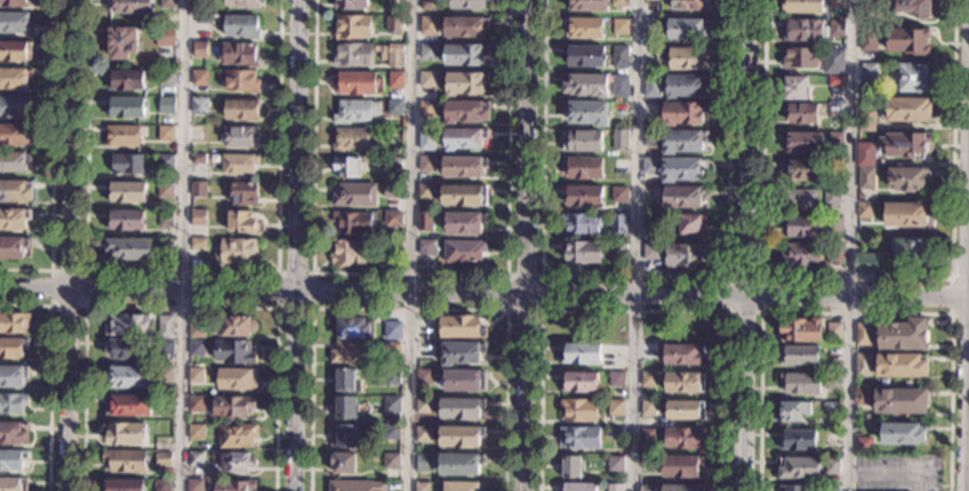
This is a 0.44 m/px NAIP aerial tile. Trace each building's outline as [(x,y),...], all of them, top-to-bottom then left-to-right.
[(27,8),(0,7),(0,0),(27,0),(27,8)] [(107,4),(107,0),(153,0),(152,14),(112,13),(113,4),(107,4)] [(159,8),(159,0),(175,0),(175,9),(159,8)] [(224,7),(224,0),(257,0),(257,9),(244,9),(244,8),(224,7)] [(335,1),(335,0),(367,0),(367,9),(356,9),(356,11),(334,10),(334,1),(335,1)] [(420,10),(420,0),(437,0),(436,11),(420,10)] [(450,9),(450,0),(484,0),(484,10),(450,9)] [(565,1),(565,0),(608,0),(608,11),(570,11),(570,1),(565,1)] [(671,10),(671,0),(709,0),(709,3),(704,2),(704,11),(671,10)] [(785,14),(785,0),(824,0),(824,14),(785,14)] [(830,9),(830,0),(844,0),(844,9),(830,9)] [(860,14),(861,0),(875,0),(875,15),(860,14)] [(893,2),(893,0),(935,0),(935,3),(931,3),(930,19),(918,19),(918,15),(910,15),(910,13),(893,12),(893,10),(886,10),(886,2),(893,2)] [(22,33),(0,33),(0,12),(29,12),(28,22),(31,22),(33,24),(33,32),(30,35),(22,35),(22,33)] [(212,15),(212,24),(195,24),(196,14),(212,15)] [(257,30),(260,30),(260,39),(247,39),(247,37),(224,37),(224,15),(257,16),(257,30)] [(371,17),(370,37),(363,37),(363,40),(336,39),(336,15),(371,17)] [(402,33),(386,32),(386,17),(402,17),(402,33)] [(438,17),(437,36),(420,36),(420,17),(438,17)] [(489,28),(484,28),(484,39),(444,38),(444,18),(489,18),(489,28)] [(603,39),(569,38),(569,27),(564,27),(564,19),(604,19),(603,39)] [(710,41),(668,40),(668,19),(710,20),(710,41)] [(823,43),(782,42),(783,19),(821,20),(823,20),(823,43)] [(628,35),(613,35),(613,20),(629,20),(628,35)] [(844,22),(844,38),(829,37),(830,21),(844,22)] [(137,54),(128,53),(128,60),(111,59),(111,53),(108,53),(108,27),(137,27),(137,54)] [(877,27),(877,52),(860,51),(860,27),(877,27)] [(930,29),(930,38),(927,38),(927,45),(930,45),(930,56),(913,55),(913,54),(904,54),(904,51),(887,51),(887,28),(930,29)] [(174,46),(155,47),(155,29),(174,29),(174,46)] [(32,62),(0,62),(0,42),(32,42),(32,62)] [(208,42),(208,58),(192,58),(192,42),(208,42)] [(257,44),(257,57),(259,57),(259,68),(247,68),(247,65),(221,65),(221,62),(217,61),(217,53),(221,53),(222,43),(257,44)] [(373,44),(372,66),(348,66),(348,68),(332,68),(332,57),(337,57),(337,43),(373,44)] [(404,67),(387,67),(387,43),(404,43),(404,67)] [(435,60),(419,60),(420,44),(432,44),(435,44),(435,60)] [(489,57),(483,57),(483,67),(444,66),(444,44),(489,45),(489,57)] [(604,55),(606,55),(606,62),(604,62),(604,67),(568,67),(568,46),(604,46),(604,55)] [(627,69),(612,68),(613,46),(628,46),(627,69)] [(710,51),(710,57),(707,60),(702,60),(702,71),(669,70),(669,61),(656,61),(656,48),(707,49),(710,51)] [(818,70),(783,69),(783,57),(787,57),(787,49),(818,49),(818,70)] [(844,49),(843,75),(823,74),(823,49),(844,49)] [(876,79),(860,78),(861,63),(876,63),(876,79)] [(931,92),(899,92),(900,64),(932,64),(931,92)] [(27,93),(0,92),(0,69),(32,70),(32,78),(31,78),(30,89),(27,89),(27,93)] [(176,85),(160,85),(160,69),(176,69),(176,85)] [(144,91),(107,91),(107,70),(144,70),(144,91)] [(208,70),(208,86),(191,86),(191,70),(208,70)] [(255,71),(254,79),(260,80),(259,94),(249,94),(249,91),(225,91),(225,89),(221,89),(221,79),(225,79),(225,70),(255,71)] [(375,79),(382,79),(382,88),(375,88),(375,95),(366,94),(366,96),(348,96),(348,94),(338,94),(338,72),(375,73),(375,79)] [(403,89),(388,89),(388,72),(403,72),(403,89)] [(435,72),(435,88),(419,88),(419,72),(435,72)] [(489,85),(484,84),(484,95),(456,94),(456,97),(446,97),(446,73),(489,74),(489,85)] [(608,99),(598,99),(598,97),(591,97),(591,96),(570,95),(570,94),(563,94),(563,74),(608,75),(608,99)] [(628,97),(612,97),(612,75),(628,76),(628,97)] [(709,76),(708,97),(677,96),(677,99),(666,99),(667,75),(709,76)] [(661,98),(643,98),(644,76),(661,76),(661,98)] [(807,101),(784,100),(785,76),(808,77),(807,101)] [(843,87),(827,86),(828,76),(843,77),(843,87)] [(1,117),(0,117),(0,97),(31,98),(31,117),(21,117),(21,119),(1,118),(1,117)] [(145,118),(107,117),(107,97),(145,98),(145,118)] [(929,103),(932,103),(932,117),(929,117),(929,122),(886,122),(886,97),(929,98),(929,103)] [(175,98),(174,114),(158,113),(159,98),(175,98)] [(208,114),(191,114),(191,98),(208,98),(208,114)] [(258,108),(257,108),(256,120),(224,120),(225,100),(259,101),(258,108)] [(403,101),(402,116),(387,116),(387,100),(403,101)] [(435,117),(419,117),(419,100),(435,101),(435,117)] [(371,102),(379,102),(379,118),(370,117),(370,122),(349,122),(349,124),(333,124),(333,115),(338,115),(339,101),(371,101),(371,102)] [(489,121),(483,121),(483,122),(455,122),(455,125),(445,125),(446,101),(489,102),(489,121)] [(608,127),(595,127),(595,124),(568,124),(568,113),(563,113),(563,102),(608,102),(608,127)] [(702,104),(708,104),(707,114),(703,114),(703,125),(675,125),(675,127),(663,127),(663,103),(702,103),(702,104)] [(817,124),(788,123),(788,112),(783,112),(783,104),(817,105),(817,124)] [(26,147),(0,146),(0,124),(31,125),(31,136),(26,136),(26,147)] [(140,147),(106,147),(106,125),(138,126),(140,126),(140,147)] [(173,142),(158,142),(158,126),(174,126),(173,142)] [(258,138),(253,138),(253,148),(223,147),(223,126),(258,127),(258,138)] [(368,142),(370,142),(370,148),(367,148),(367,150),(346,149),(343,152),(335,152),(332,149),(332,144),(336,141),(336,128),(368,129),(368,142)] [(419,128),(435,128),(434,151),(420,150),(418,150),(419,128)] [(488,140),(483,140),(483,149),(455,149),(455,152),(445,152),(445,129),(488,130),(488,140)] [(628,151),(612,150),(613,130),(628,130),(628,151)] [(658,146),(643,145),(644,130),(659,130),(658,146)] [(708,131),(708,143),(702,143),(702,153),(676,153),(676,155),(662,155),(663,130),(708,131)] [(602,151),(563,151),(563,131),(602,131),(602,151)] [(843,148),(828,148),(828,132),(843,132),(843,148)] [(822,154),(787,153),(787,142),(782,142),(782,133),(822,134),(822,154)] [(931,143),(925,143),(924,154),(923,154),(922,159),(913,159),(913,157),(886,157),(886,149),(879,149),(879,138),(886,138),(886,133),(931,134),(931,143)] [(873,167),(857,167),(857,143),(874,143),(873,167)] [(26,173),(0,173),(0,153),(33,154),(32,166),(26,165),(26,173)] [(173,171),(157,170),(158,154),(174,155),(173,171)] [(205,163),(191,163),(191,154),(205,154),(205,163)] [(142,175),(111,174),(112,163),(108,163),(108,155),(142,155),(142,175)] [(258,164),(253,164),(253,175),(222,175),(222,155),(258,155),(258,164)] [(360,157),(359,178),(336,177),(336,174),(333,174),(334,156),(360,157)] [(434,172),(419,172),(419,156),(435,156),(434,172)] [(401,167),(388,167),(388,157),(401,157),(401,167)] [(487,168),(482,168),(482,178),(442,177),(443,157),(487,158),(487,168)] [(602,179),(568,179),(568,167),(563,167),(563,158),(603,159),(602,179)] [(658,158),(657,174),(645,174),(642,174),(643,158),(658,158)] [(708,159),(707,171),(702,171),(701,182),(675,181),(675,183),(662,183),(662,158),(708,159)] [(822,180),(788,180),(789,169),(783,168),(783,160),(822,161),(822,180)] [(874,168),(874,190),(859,189),(859,167),(874,168)] [(931,187),(924,187),(924,191),(891,191),(891,186),(888,186),(889,168),(931,169),(931,187)] [(27,204),(0,203),(0,181),(33,182),(32,202),(27,201),(27,204)] [(207,198),(191,198),(191,182),(207,182),(207,198)] [(257,183),(256,206),(246,206),(230,205),(231,182),(257,183)] [(145,202),(106,203),(106,183),(145,183),(145,202)] [(173,199),(157,198),(157,183),(173,183),(173,199)] [(401,183),(401,199),(385,199),(386,183),(401,183)] [(433,184),(432,200),(418,199),(418,183),(433,184)] [(376,207),(332,206),(332,193),(339,193),(339,184),(376,184),(376,207)] [(486,206),(476,205),(476,208),(456,207),(456,206),(441,205),(442,186),(487,186),(486,206)] [(604,207),(592,207),(592,208),(572,208),(572,207),(568,207),(568,197),(562,197),(562,187),(604,187),(604,207)] [(628,203),(611,203),(611,187),(628,187),(628,203)] [(707,199),(701,199),(701,209),(664,208),(664,187),(707,188),(707,199)] [(840,189),(840,207),(824,207),(824,189),(840,189)] [(817,212),(782,211),(782,190),(818,191),(817,212)] [(873,219),(857,218),(857,202),(859,202),(873,203),(873,219)] [(931,217),(925,217),(925,228),(883,227),(884,203),(932,204),(931,217)] [(25,231),(0,230),(0,209),(31,210),(31,220),(25,220),(25,231)] [(206,226),(191,226),(191,210),(205,210),(206,210),(206,226)] [(143,230),(106,230),(106,211),(142,212),(143,212),(143,230)] [(251,219),(254,219),(254,233),(226,233),(226,211),(251,211),(251,219)] [(401,227),(384,227),(385,211),(401,211),(401,227)] [(172,228),(158,227),(159,212),(173,212),(172,228)] [(372,213),(371,234),(359,234),(359,236),(334,235),(335,222),(332,222),(332,212),(372,213)] [(433,212),(433,232),(417,231),(418,212),(433,212)] [(486,225),(481,225),(481,235),(445,234),(445,213),(486,214),(486,225)] [(601,235),(566,234),(566,225),(561,225),(561,214),(601,214),(601,235)] [(642,214),(659,214),(659,230),(642,230),(642,214)] [(626,215),(626,234),(610,234),(611,215),(626,215)] [(707,216),(706,226),(702,226),(702,235),(679,235),(680,215),(707,216)] [(843,216),(842,232),(829,231),(829,216),(843,216)] [(824,238),(787,237),(787,235),(783,235),(783,228),(787,228),(787,224),(789,224),(789,217),(824,217),(824,238)] [(23,260),(0,260),(0,240),(20,240),(20,237),(31,237),(31,249),(23,249),(23,260)] [(206,238),(206,249),(190,248),(190,238),(206,238)] [(256,255),(258,255),(258,265),(256,265),(256,268),(243,268),(243,265),(220,265),(220,260),(214,260),(214,244),(220,244),(220,238),(256,239),(256,255)] [(151,261),(111,260),(112,252),(105,252),(106,239),(152,240),(151,261)] [(369,241),(369,247),(375,247),(375,261),(369,261),(368,267),(333,267),(333,240),(369,241)] [(434,240),(433,256),(417,256),(418,240),(434,240)] [(928,256),(931,256),(931,269),(918,269),(918,266),(894,266),(894,246),(890,246),(890,240),(928,240),(928,256)] [(486,251),(481,251),(481,264),(444,263),(444,241),(486,241),(486,251)] [(603,263),(567,263),(567,252),(562,252),(562,242),(603,243),(603,263)] [(659,244),(659,260),(643,260),(644,243),(659,244)] [(704,251),(707,254),(707,261),(704,264),(704,267),(675,266),(675,269),(665,269),(665,244),(705,245),(704,251)] [(822,266),(781,266),(782,253),(785,253),(785,244),(822,244),(822,266)] [(842,265),(827,264),(828,248),(841,248),(843,249),(842,265)] [(29,334),(0,333),(0,313),(29,314),(29,334)] [(242,318),(250,318),(250,321),(255,321),(257,323),(257,330),(252,333),(250,333),(250,337),(216,337),(216,329),(221,329),(221,318),(231,318),(233,314),(240,314),(242,318)] [(150,324),(152,324),(152,337),(110,337),(110,336),(103,335),(103,324),(110,324),(110,315),(150,315),(150,324)] [(356,318),(365,318),(365,321),(372,321),(372,340),(336,340),(336,335),(331,335),(331,321),(336,321),(336,318),(347,318),(347,315),(356,315),(356,318)] [(173,338),(157,338),(158,316),(173,316),(173,338)] [(482,327),(487,327),(487,339),(440,338),(440,337),(438,337),(438,330),(440,330),(440,327),(438,327),(438,320),(440,320),(440,317),(482,317),(482,327)] [(822,343),(780,343),(780,321),(796,321),(796,319),(807,319),(807,322),(813,322),(813,319),(822,319),(822,343)] [(928,351),(878,350),(878,322),(907,322),(907,319),(928,319),(928,351)] [(402,340),(383,340),(383,321),(399,321),(402,321),(402,340)] [(204,338),(189,338),(189,322),(201,322),(204,322),(204,338)] [(841,339),(827,338),(827,323),(842,323),(841,339)] [(871,346),(856,346),(856,323),(871,323),(871,346)] [(17,360),(0,360),(0,338),(29,339),(28,350),(23,350),(23,359),(17,358),(17,360)] [(144,360),(118,361),(118,359),(108,359),(105,355),(105,348),(108,345),(111,345),(111,339),(144,339),(144,360)] [(173,341),(173,356),(158,355),(158,340),(173,341)] [(204,356),(189,356),(189,340),(204,341),(204,356)] [(249,352),(258,352),(257,365),(221,365),(221,362),(214,362),(214,341),(249,341),(249,352)] [(370,342),(370,364),(330,363),(330,350),(336,350),(336,341),(370,342)] [(486,354),(480,354),(480,364),(453,364),(453,366),(442,366),(442,355),(440,355),(440,350),(442,350),(442,342),(486,343),(486,354)] [(401,353),(385,352),(385,343),(401,343),(401,353)] [(601,354),(604,354),(603,364),(560,364),(561,344),(601,344),(601,354)] [(707,366),(664,366),(664,345),(707,346),(707,366)] [(820,357),(822,357),(822,363),(820,363),(820,367),(780,366),(781,347),(820,347),(820,357)] [(871,377),(855,377),(855,354),(871,354),(871,377)] [(926,361),(929,361),(929,377),(921,377),(921,378),(877,377),(877,355),(926,355),(926,361)] [(23,389),(0,388),(0,366),(20,367),(20,365),(29,366),(28,379),(23,379),(23,389)] [(150,379),(152,379),(152,384),(150,384),(150,390),(109,389),(109,377),(104,376),(104,367),(150,368),(150,379)] [(172,384),(156,384),(157,368),(172,368),(172,384)] [(203,384),(187,384),(187,368),(203,368),(203,384)] [(351,369),(351,370),(355,370),(355,381),(360,381),(360,393),(350,393),(350,394),(339,394),(339,393),(334,392),(334,368),(351,369)] [(257,390),(251,390),(251,391),(216,391),(216,369),(257,370),(257,390)] [(400,370),(400,384),(385,384),(386,370),(400,370)] [(431,386),(415,385),(415,370),(416,370),(431,370),(431,386)] [(484,392),(444,391),(444,370),(485,371),(484,392)] [(598,393),(561,392),(561,372),(596,373),(599,373),(598,393)] [(625,387),(610,387),(610,372),(625,372),(625,387)] [(657,372),(657,388),(642,388),(642,372),(657,372)] [(705,393),(666,393),(666,373),(706,373),(705,393)] [(820,400),(813,400),(813,395),(784,395),(785,383),(781,383),(781,374),(820,374),(820,400)] [(928,414),(874,414),(874,389),(928,390),(928,414)] [(23,414),(0,414),(0,394),(27,395),(27,405),(23,405),(23,414)] [(172,395),(172,411),(158,410),(158,395),(172,395)] [(150,417),(104,416),(105,396),(150,397),(150,417)] [(204,413),(187,413),(187,396),(204,396),(204,413)] [(255,409),(251,409),(251,415),(248,415),(248,418),(213,417),(213,415),(208,415),(208,407),(213,408),(213,397),(255,397),(255,409)] [(357,404),(359,404),(359,411),(357,411),(357,420),(335,420),(335,397),(357,398),(357,404)] [(400,413),(399,413),(399,415),(385,415),(385,413),(383,413),(383,397),(400,397),(400,413)] [(485,409),(482,409),(482,419),(475,419),(475,421),(455,421),(455,419),(439,419),(439,413),(438,413),(438,407),(440,407),(440,399),(485,399),(485,409)] [(597,422),(565,421),(565,410),(559,410),(560,400),(598,401),(597,422)] [(624,416),(608,415),(609,400),(625,400),(624,416)] [(704,420),(667,420),(667,401),(668,401),(704,402),(704,420)] [(655,417),(641,417),(641,402),(655,402),(655,417)] [(811,415),(803,415),(803,423),(789,423),(789,425),(781,425),(781,402),(811,402),(811,415)] [(840,411),(824,411),(824,402),(840,402),(840,411)] [(1,444),(0,444),(0,422),(27,422),(27,443),(21,443),(21,445),(13,445),(13,447),(1,446),(1,444)] [(146,433),(144,433),(144,445),(129,445),(129,446),(106,446),(106,433),(102,433),(102,424),(146,424),(146,433)] [(357,448),(329,448),(330,424),(357,424),(357,448)] [(920,430),(926,430),(926,443),(919,443),(919,445),(881,444),(882,424),(920,425),(920,430)] [(203,440),(187,440),(188,425),(202,425),(203,425),(203,440)] [(257,437),(253,437),(253,448),(240,448),(240,449),(219,449),(219,425),(257,425),(257,437)] [(400,440),(383,439),(384,425),(400,425),(400,440)] [(431,443),(415,443),(416,427),(431,427),(431,443)] [(484,437),(480,437),(480,448),(475,447),(475,449),(454,449),(454,447),(440,447),(440,427),(485,427),(484,437)] [(600,427),(600,450),(559,449),(559,427),(600,427)] [(625,439),(608,439),(608,428),(625,428),(625,439)] [(655,446),(640,445),(641,429),(655,429),(655,446)] [(705,448),(665,448),(665,429),(706,429),(705,448)] [(817,439),(820,439),(820,444),(817,444),(817,451),(808,451),(808,452),(789,452),(789,450),(779,450),(779,430),(817,430),(817,439)] [(873,453),(855,453),(855,438),(873,438),(873,453)] [(13,472),(0,472),(0,450),(28,451),(28,461),(22,461),(22,471),(13,470),(13,472)] [(146,458),(149,458),(149,466),(145,466),(145,473),(109,473),(109,464),(102,464),(103,450),(146,450),(146,458)] [(171,469),(155,468),(155,452),(171,453),(171,469)] [(203,468),(187,467),(188,452),(201,452),(203,452),(203,468)] [(250,458),(253,458),(255,460),(255,465),(253,467),(249,467),(249,472),(220,472),(220,453),(229,453),(229,452),(250,452),(250,458)] [(355,475),(333,475),(333,466),(330,466),(330,453),(355,453),(355,475)] [(399,470),(383,470),(383,454),(399,454),(399,470)] [(484,466),(478,466),(478,475),(438,475),(438,470),(437,470),(437,464),(439,464),(439,454),(484,455),(484,466)] [(433,472),(415,472),(416,455),(433,455),(433,472)] [(580,465),(583,465),(583,470),(581,470),(581,479),(561,479),(561,472),(557,472),(557,464),(562,464),(562,456),(580,456),(580,465)] [(623,457),(623,472),(608,472),(608,469),(602,469),(602,459),(608,459),(608,456),(623,457)] [(705,465),(700,465),(700,478),(694,478),(694,480),(674,479),(674,478),(663,478),(663,456),(705,456),(705,465)] [(820,468),(823,468),(823,474),(821,474),(821,480),(779,480),(779,458),(820,458),(820,468)] [(840,473),(840,458),(826,458),(826,473),(840,473)] [(27,479),(27,490),(0,490),(0,478),(27,479)] [(147,488),(147,490),(101,490),(102,479),(145,479),(145,488),(147,488)] [(203,480),(203,490),(187,490),(187,480),(203,480)] [(386,481),(386,490),(328,490),(328,480),(386,481)] [(170,481),(170,490),(154,490),(154,481),(170,481)] [(250,490),(214,490),(214,481),(255,481),(255,490),(250,490)] [(485,482),(485,490),(444,490),(444,482),(485,482)] [(559,482),(559,490),(597,490),(597,483),(559,482)] [(429,483),(429,490),(414,490),(414,483),(429,483)]
